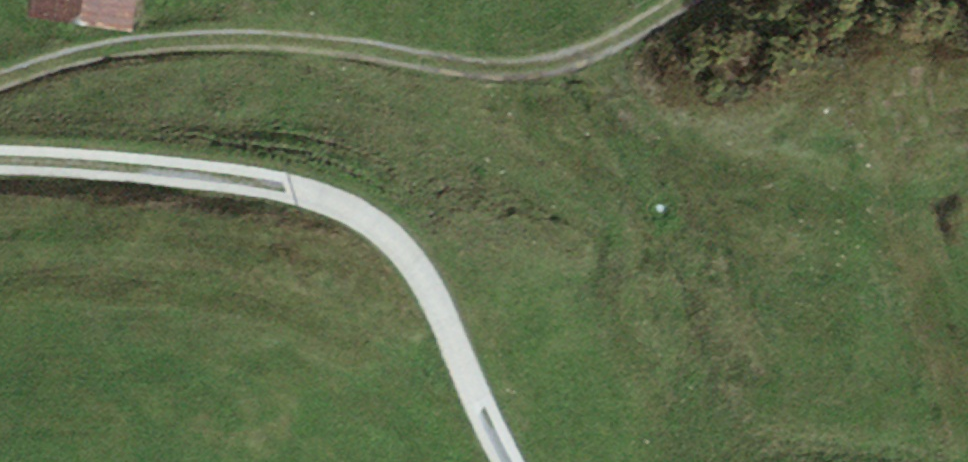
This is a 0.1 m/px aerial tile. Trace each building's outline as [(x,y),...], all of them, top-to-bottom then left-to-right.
[(46,9),(137,18),(138,0),(47,0),(46,9)]
